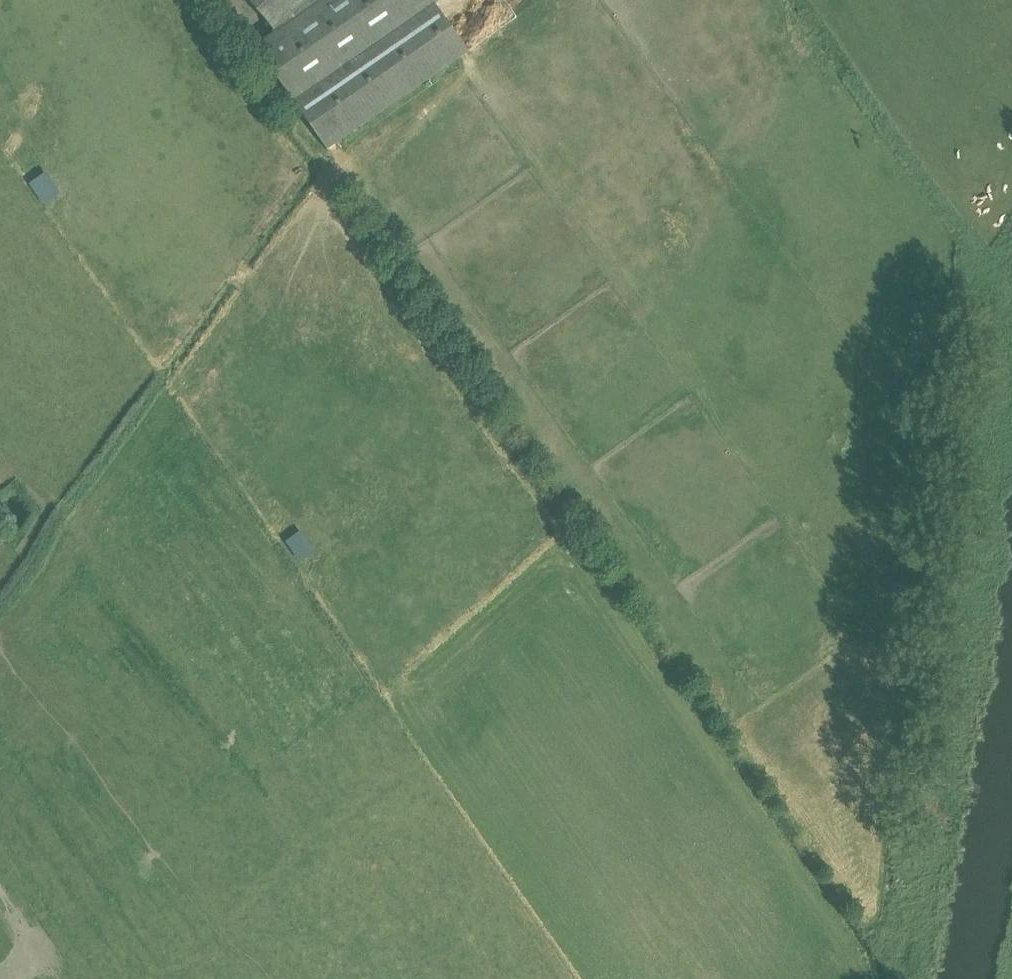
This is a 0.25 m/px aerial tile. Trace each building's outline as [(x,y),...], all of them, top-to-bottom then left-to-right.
[(271,34),(254,46),(327,150),(352,133),(468,52),(435,4),(440,0),(248,0),(271,34)] [(47,172),(29,184),(43,205),(61,193),(47,172)] [(273,547),(294,563),(307,546),(287,530),(273,547)]
